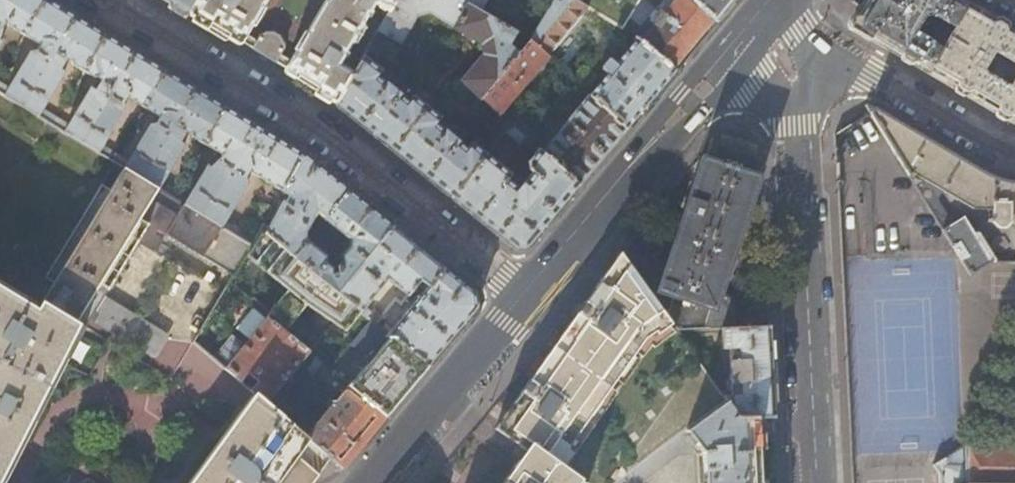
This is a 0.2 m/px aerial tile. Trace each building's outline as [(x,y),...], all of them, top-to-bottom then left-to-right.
[(55,117),(39,108),(61,72),(57,69),(62,60),(68,60),(69,63),(82,71),(105,35),(72,15),(46,0),(44,0),(23,34),(39,45),(39,46),(37,50),(30,53),(9,89),(0,84),(0,92),(51,122),(55,117)] [(3,22),(23,34),(44,0),(0,0),(0,28),(3,22)] [(188,14),(196,0),(165,0),(188,14)] [(188,14),(210,27),(236,43),(239,44),(243,42),(264,54),(286,68),(285,71),(287,74),(312,89),(335,103),(355,70),(340,61),(351,43),(357,42),(361,35),(365,29),(363,21),(375,2),(389,10),(395,0),(324,0),(290,59),(281,53),(283,48),(281,40),(279,37),(273,33),(260,34),(257,39),(247,33),(266,0),(196,0),(188,14)] [(389,10),(367,50),(371,53),(377,55),(388,35),(401,42),(418,14),(430,12),(482,43),(484,55),(462,80),(481,98),(482,97),(518,55),(507,46),(515,32),(480,11),(460,0),(395,0),(389,10)] [(480,11),(487,0),(460,0),(480,11)] [(574,0),(554,0),(530,41),(548,56),(582,15),(587,8),(574,0)] [(587,8),(621,29),(639,0),(574,0),(587,8)] [(689,0),(639,0),(621,29),(625,31),(674,70),(696,44),(714,22),(689,0)] [(714,22),(733,0),(689,0),(714,22)] [(967,4),(960,0),(854,0),(853,2),(862,7),(851,27),(884,46),(928,72),(967,4)] [(967,4),(928,72),(946,82),(996,111),(1013,121),(1014,122),(1014,32),(1010,29),(967,4)] [(648,101),(674,70),(625,31),(620,37),(623,40),(626,40),(632,45),(590,95),(626,128),(648,101)] [(111,159),(116,152),(103,144),(103,142),(124,107),(123,101),(126,97),(127,96),(144,105),(164,71),(133,52),(105,35),(82,71),(91,77),(98,76),(101,81),(97,89),(95,90),(91,87),(67,125),(55,117),(51,122),(111,159)] [(548,56),(530,41),(518,55),(482,97),(500,114),(549,58),(548,56)] [(398,92),(396,93),(377,75),(381,69),(364,56),(355,70),(335,103),(395,151),(451,196),(485,154),(471,143),(467,148),(458,141),(456,141),(435,123),(439,117),(413,96),(408,100),(398,92)] [(144,105),(159,116),(154,122),(149,124),(128,159),(116,152),(111,159),(123,167),(157,187),(183,143),(180,140),(185,131),(191,131),(193,136),(203,142),(224,108),(195,90),(164,71),(144,105)] [(626,128),(590,95),(543,153),(578,185),(602,157),(626,128)] [(1010,183),(1004,182),(997,180),(987,176),(959,160),(923,138),(866,105),(866,106),(870,112),(962,255),(971,270),(992,261),(964,215),(953,221),(938,197),(945,185),(975,202),(993,202),(993,221),(996,226),(1004,226),(1008,221),(1014,222),(1014,184),(1010,183)] [(282,190),(301,154),(261,130),(224,108),(203,142),(221,154),(210,167),(206,165),(183,203),(251,244),(256,237),(235,224),(233,226),(224,220),(247,183),(245,175),(249,170),(282,190)] [(507,180),(511,174),(485,154),(451,196),(486,225),(513,246),(529,245),(556,212),(578,185),(543,153),(510,124),(504,131),(520,145),(515,151),(527,161),(528,169),(532,172),(519,189),(507,180)] [(708,159),(702,157),(686,204),(680,222),(663,275),(657,273),(651,273),(639,281),(676,332),(722,330),(735,329),(733,306),(732,301),(730,298),(727,296),(725,295),(720,294),(754,191),(758,192),(762,178),(759,177),(759,176),(754,175),(756,167),(758,162),(760,157),(726,146),(713,141),(708,159)] [(331,178),(301,154),(282,190),(289,194),(287,199),(282,202),(269,227),(264,224),(262,229),(294,256),(308,240),(324,219),(346,190),(331,178)] [(37,307),(0,285),(0,479),(79,323),(84,326),(92,315),(145,348),(155,333),(155,331),(101,299),(136,241),(153,251),(164,233),(233,275),(246,253),(251,244),(183,203),(178,200),(171,195),(162,190),(157,187),(123,167),(109,189),(101,184),(99,185),(45,275),(53,281),(37,307)] [(171,195),(175,188),(166,183),(162,190),(171,195)] [(178,200),(183,193),(175,188),(171,195),(178,200)] [(392,227),(346,190),(324,219),(331,225),(327,230),(331,234),(337,229),(350,240),(348,246),(341,255),(341,261),(337,266),(337,272),(333,273),(332,267),(326,262),(327,255),(308,240),(294,256),(340,294),(392,227)] [(660,215),(680,222),(686,204),(666,197),(660,215)] [(417,247),(392,227),(340,294),(367,316),(371,311),(366,306),(388,279),(407,293),(417,284),(420,279),(429,286),(443,268),(417,247)] [(354,342),(372,321),(367,316),(340,294),(294,256),(262,229),(256,237),(251,244),(246,253),(354,342)] [(581,480),(585,482),(618,482),(726,404),(719,393),(676,332),(639,281),(619,254),(587,299),(532,376),(495,429),(525,451),(503,481),(490,472),(483,482),(579,482),(581,480)] [(417,284),(424,290),(393,328),(385,322),(381,328),(428,366),(460,328),(476,308),(474,292),(456,278),(443,268),(429,286),(420,279),(417,284)] [(267,401),(307,351),(253,306),(235,328),(249,339),(243,346),(232,336),(214,357),(241,379),(248,372),(255,377),(258,381),(252,388),(256,392),(267,401)] [(402,396),(428,366),(381,328),(372,321),(354,342),(373,358),(350,385),(386,416),(402,396)] [(772,387),(769,326),(735,329),(722,330),(723,351),(720,351),(721,378),(730,377),(731,383),(726,383),(726,393),(719,393),(726,404),(737,419),(759,417),(774,416),(772,387)] [(368,438),(386,416),(350,385),(317,358),(308,369),(314,374),(310,379),(326,393),(319,403),(327,411),(321,418),(317,415),(314,419),(317,422),(307,435),(332,458),(343,467),(368,438)] [(313,482),(332,458),(307,435),(285,418),(278,411),(267,401),(256,392),(189,482),(313,482)] [(285,418),(292,411),(284,404),(278,411),(285,418)] [(726,404),(618,482),(643,482),(678,458),(702,454),(704,482),(762,482),(759,417),(737,419),(726,404)] [(941,482),(958,482),(961,480),(1014,481),(1014,446),(967,445),(967,444),(936,463),(941,474),(941,482)]
